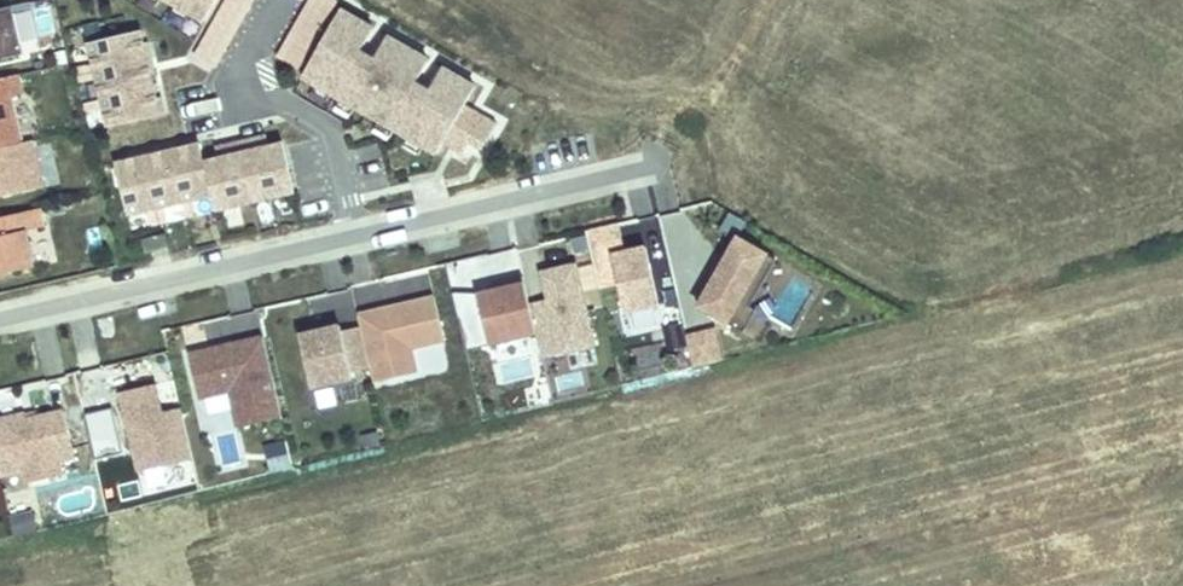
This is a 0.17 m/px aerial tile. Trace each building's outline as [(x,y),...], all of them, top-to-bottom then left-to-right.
[(255,0),(154,0),(201,23),(184,59),(218,75),(255,0)] [(433,161),(476,88),(326,0),(307,0),(269,65),(433,161)] [(0,4),(0,55),(16,51),(5,2),(0,4)] [(89,84),(102,135),(162,121),(140,31),(73,47),(83,85),(89,84)] [(3,92),(16,89),(12,70),(0,73),(0,142),(14,139),(3,92)] [(475,166),(495,120),(465,107),(445,153),(475,166)] [(125,231),(295,200),(282,129),(112,160),(125,231)] [(26,136),(14,139),(0,142),(0,192),(37,183),(26,136)] [(20,226),(37,222),(33,204),(0,212),(0,269),(28,262),(20,226)] [(732,230),(740,216),(724,206),(716,221),(732,230)] [(163,243),(159,229),(136,234),(139,248),(163,243)] [(743,301),(769,255),(731,233),(703,282),(711,287),(700,306),(737,327),(750,305),(743,301)] [(652,299),(639,242),(604,250),(617,307),(652,299)] [(588,339),(569,259),(535,267),(539,287),(545,286),(547,294),(541,295),(523,300),(530,329),(535,352),(588,339)] [(523,300),(516,271),(497,276),(498,282),(470,288),(483,340),(530,329),(523,300)] [(770,320),(793,331),(814,286),(791,276),(770,320)] [(700,306),(711,287),(703,282),(692,301),(700,306)] [(438,335),(428,292),(379,303),(381,309),(372,311),(371,305),(351,310),(354,322),(364,363),(367,378),(410,368),(404,343),(438,335)] [(344,367),(335,327),(334,322),(293,331),(305,384),(346,374),(344,367)] [(364,363),(354,322),(335,327),(344,367),(364,363)] [(707,327),(680,334),(687,364),(714,357),(707,327)] [(275,412),(257,332),(226,339),(227,345),(220,347),(219,341),(183,350),(192,393),(224,386),(232,422),(275,412)] [(420,374),(448,368),(444,348),(415,354),(420,374)] [(187,454),(175,403),(156,407),(151,409),(149,401),(154,400),(149,379),(114,388),(133,467),(187,454)] [(225,403),(202,409),(211,438),(234,432),(225,403)] [(95,461),(121,455),(110,410),(84,417),(95,461)] [(0,423),(0,478),(21,473),(24,487),(59,479),(55,465),(72,461),(61,415),(24,424),(22,418),(0,423)] [(283,464),(278,442),(261,446),(266,468),(283,464)] [(28,516),(7,521),(12,541),(33,535),(28,516)]
